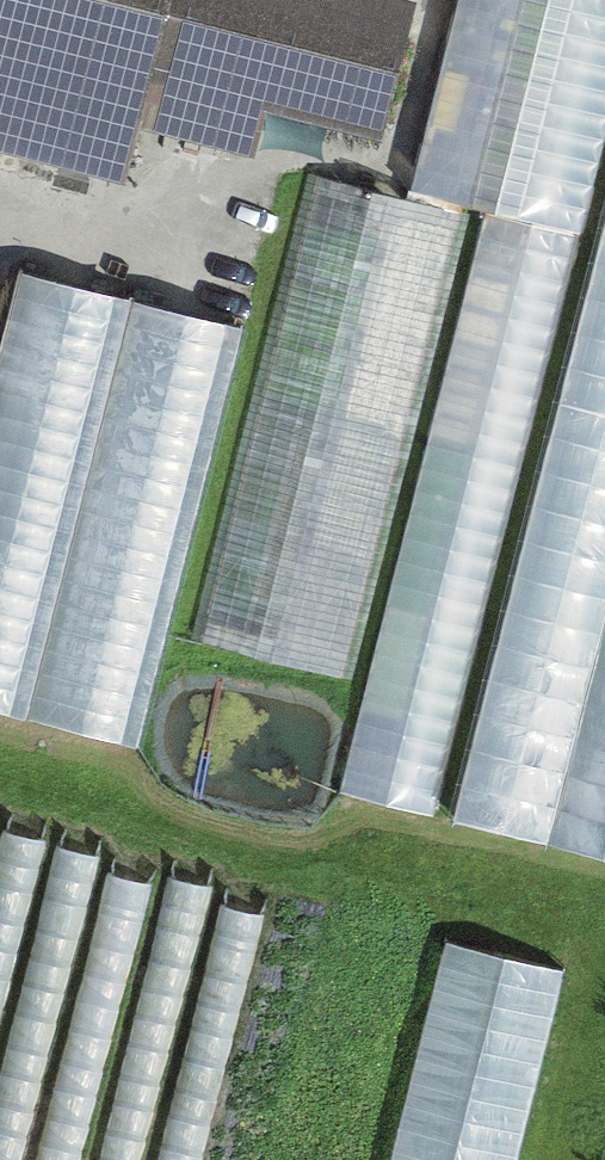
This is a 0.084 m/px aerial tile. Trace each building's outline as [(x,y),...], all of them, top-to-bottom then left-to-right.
[(130,189),(158,85),(381,143),(419,0),(0,0),(0,154),(130,189)] [(359,792),(449,809),(604,17),(604,0),(461,0),(423,192),(475,202),(359,792)] [(201,637),(363,673),(468,204),(306,168),(201,637)] [(473,832),(604,859),(604,201),(473,832)] [(0,358),(0,707),(147,738),(238,313),(20,266),(0,358)] [(220,935),(256,945),(267,907),(231,897),(220,935)] [(456,939),(402,1159),(536,1159),(583,971),(456,939)]
